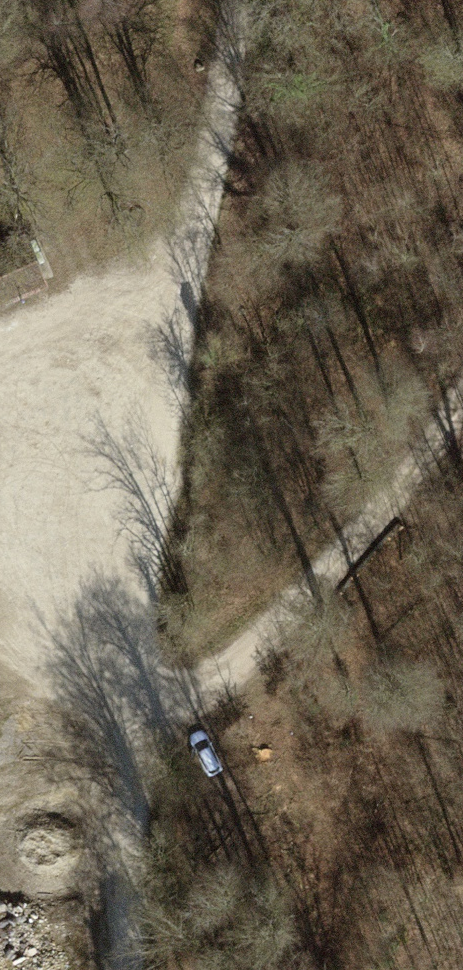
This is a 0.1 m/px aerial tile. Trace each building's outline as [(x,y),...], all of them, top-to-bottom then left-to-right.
[(24,243),(0,253),(0,308),(45,288),(24,243)]
